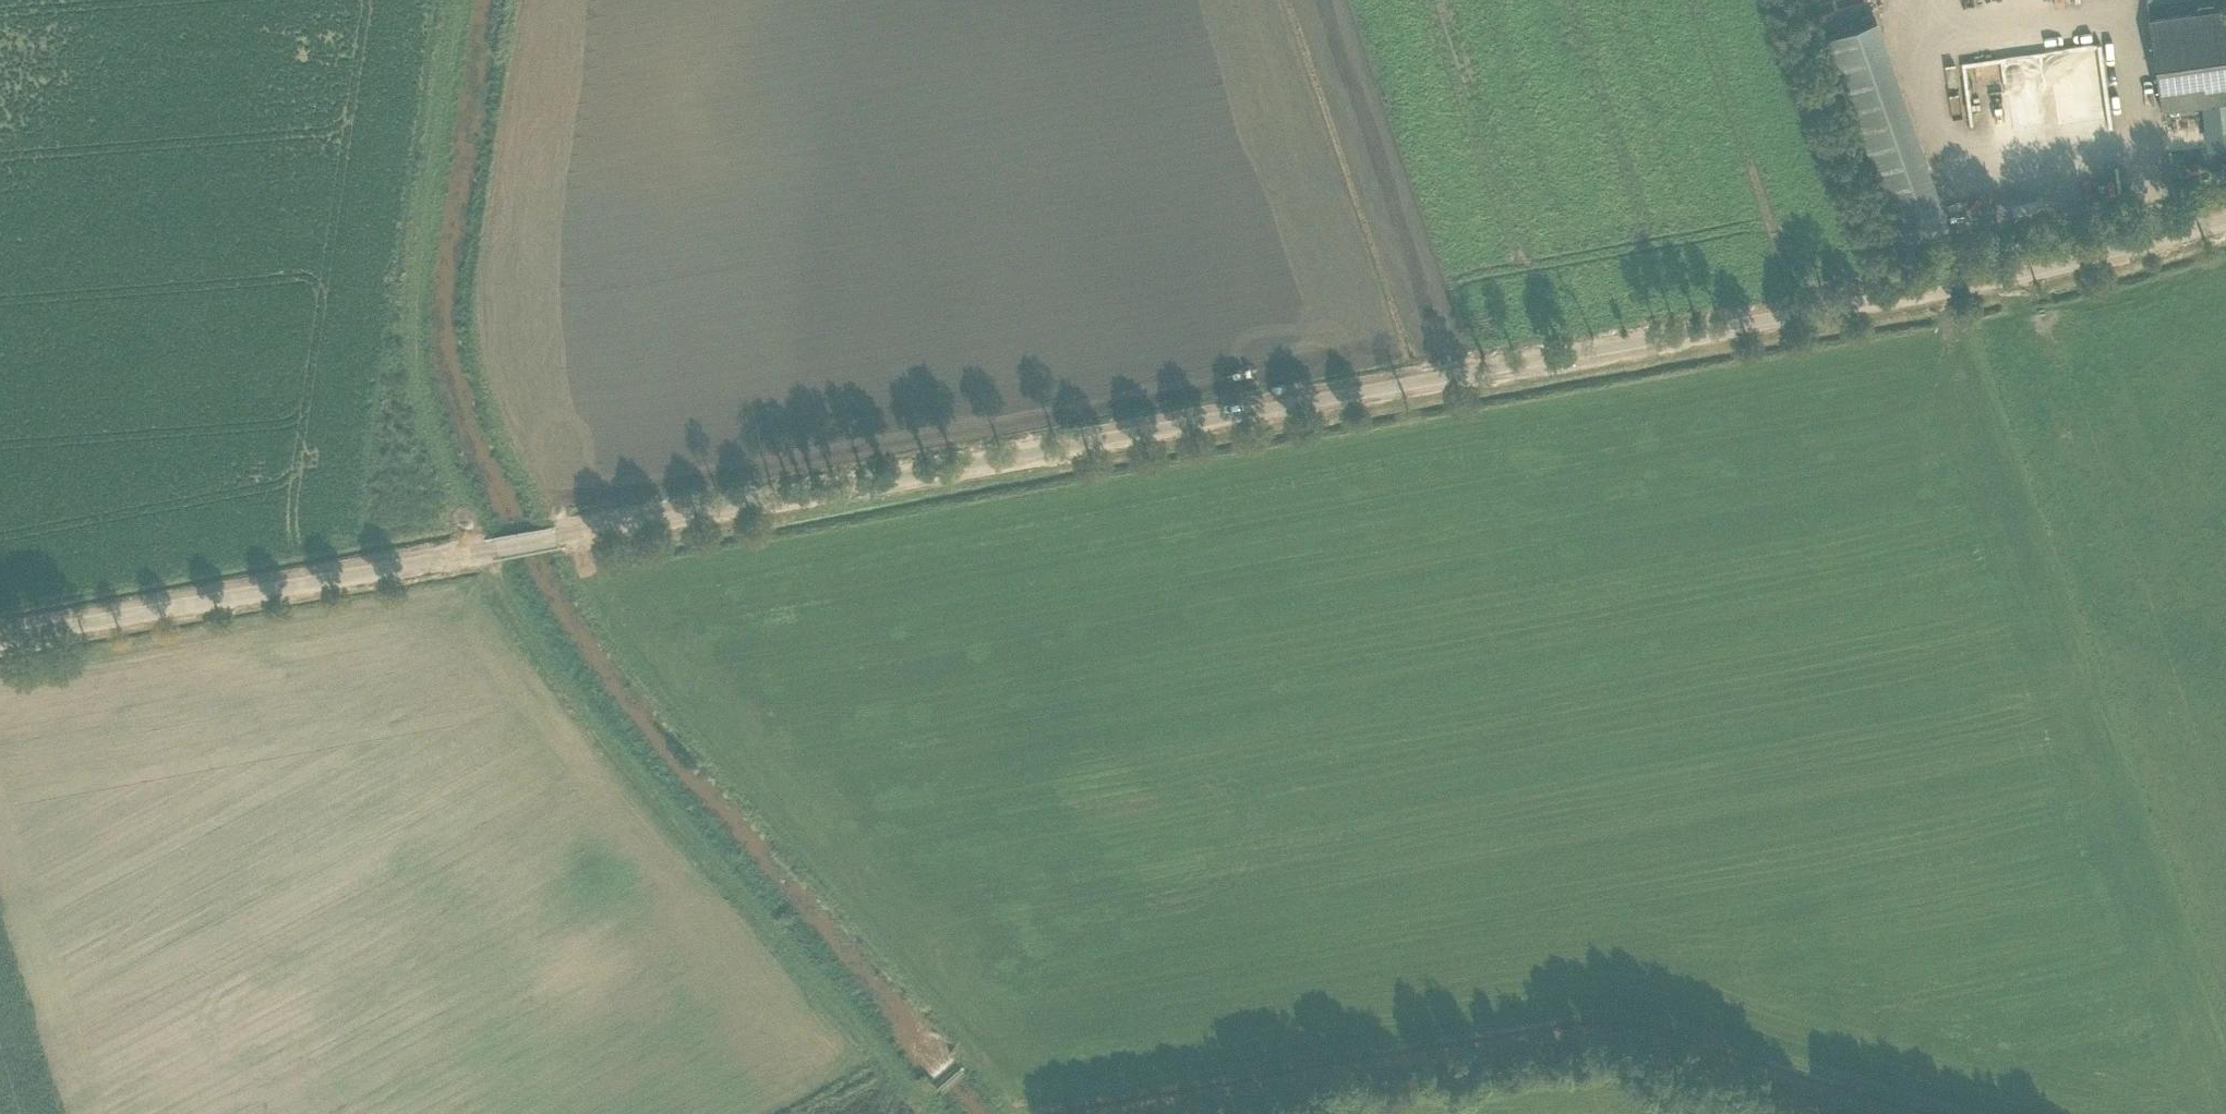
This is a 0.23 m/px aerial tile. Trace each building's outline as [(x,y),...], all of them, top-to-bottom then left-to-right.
[(2157,88),(2160,109),(2225,100),(2225,9),(2213,10),(2212,2),(2197,4),(2198,12),(2148,19),(2157,88)] [(1827,37),(1900,243),(1950,225),(1876,20),(1827,37)]
